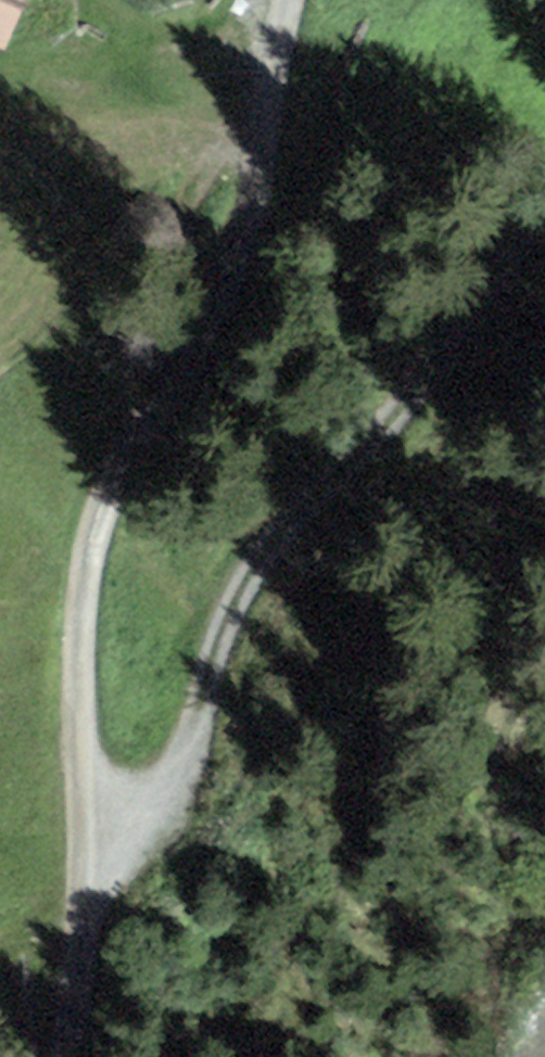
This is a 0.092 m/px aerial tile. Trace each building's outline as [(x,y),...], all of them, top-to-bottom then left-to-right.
[(18,56),(41,0),(0,0),(0,49),(18,56)]
